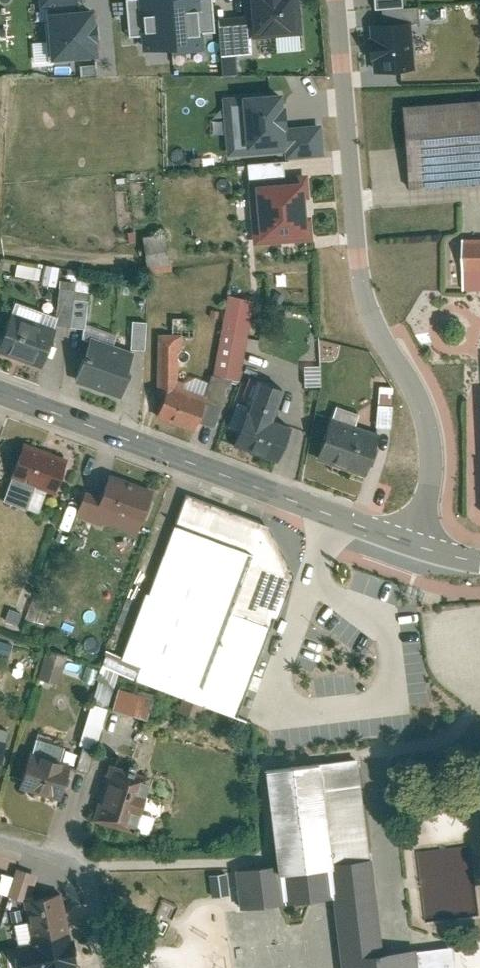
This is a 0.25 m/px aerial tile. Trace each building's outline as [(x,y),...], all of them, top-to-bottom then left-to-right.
[(47,2),(52,49),(97,44),(95,0),(69,0),(47,2)] [(124,44),(141,43),(142,63),(171,62),(170,49),(200,48),(200,31),(211,31),(209,0),(123,0),(124,44)] [(252,18),(253,33),(300,29),(298,0),(250,0),(252,18)] [(365,71),(413,67),(409,21),(415,21),(414,5),(387,8),(389,19),(377,20),(379,45),(363,46),(365,71)] [(221,21),(224,54),(255,51),(253,33),(252,18),(221,21)] [(223,156),(280,153),(278,123),(276,88),(220,91),(223,156)] [(399,100),(405,182),(479,177),(479,94),(399,100)] [(317,121),(278,123),(280,153),(318,151),(317,121)] [(283,155),(247,158),(249,174),(284,171),(283,155)] [(254,179),(249,179),(254,239),(310,234),(305,170),(254,174),(254,179)] [(148,262),(168,259),(164,229),(143,231),(148,262)] [(460,234),(460,287),(479,287),(479,234),(460,234)] [(81,327),(87,283),(60,280),(54,324),(81,327)] [(255,295),(229,290),(214,370),(240,375),(255,295)] [(0,340),(0,348),(41,362),(54,324),(11,308),(0,340)] [(131,340),(145,341),(146,318),(133,317),(131,340)] [(90,330),(75,377),(119,391),(135,344),(90,330)] [(158,391),(164,391),(157,413),(193,425),(196,418),(202,398),(207,386),(178,376),(178,330),(158,330),(158,391)] [(212,370),(202,398),(220,404),(231,374),(212,370)] [(284,381),(258,372),(233,441),(277,456),(291,419),(273,412),(284,381)] [(373,427),(392,427),(391,384),(373,385),(373,427)] [(220,404),(202,398),(196,418),(213,424),(220,404)] [(331,413),(317,455),(364,470),(378,429),(331,413)] [(57,489),(68,455),(26,442),(8,497),(29,504),(36,483),(57,489)] [(156,487),(110,472),(103,494),(89,490),(82,511),(142,530),(156,487)] [(271,521),(191,493),(125,653),(110,648),(104,663),(239,716),(294,567),(271,521)] [(59,681),(68,653),(49,647),(40,675),(59,681)] [(134,712),(140,694),(122,688),(116,706),(134,712)] [(97,748),(110,706),(95,701),(81,743),(97,748)] [(0,728),(0,769),(12,732),(0,728)] [(73,765),(33,752),(23,781),(63,794),(73,765)] [(359,753),(266,765),(278,859),(283,897),(332,890),(377,884),(359,753)] [(152,774),(117,762),(99,815),(135,826),(152,774)] [(283,897),(278,859),(234,865),(239,903),(283,897)] [(10,893),(27,898),(36,896),(42,872),(18,865),(10,893)] [(226,871),(208,872),(210,891),(228,890),(226,871)] [(333,900),(341,958),(385,952),(377,884),(332,890),(333,900)] [(80,967),(64,890),(36,896),(27,898),(35,939),(21,942),(26,967),(79,967),(80,967)] [(341,958),(342,967),(417,967),(414,948),(385,952),(341,958)]
